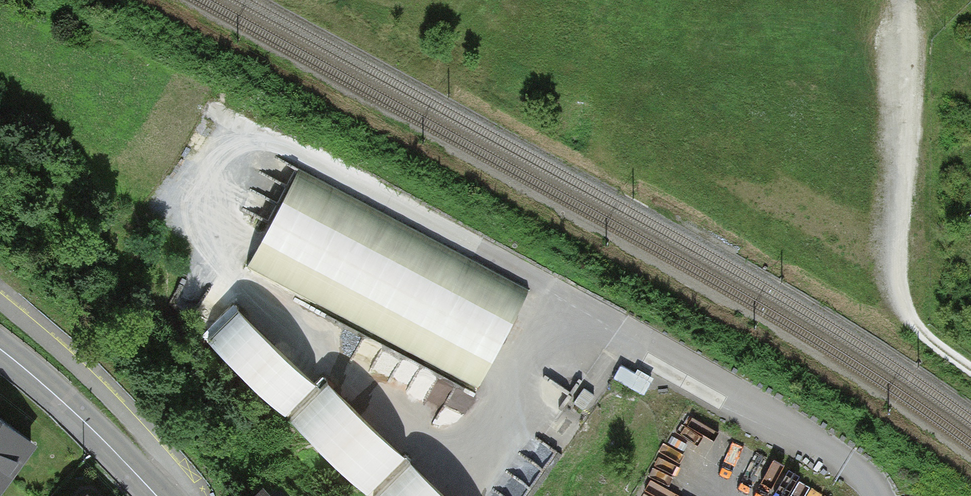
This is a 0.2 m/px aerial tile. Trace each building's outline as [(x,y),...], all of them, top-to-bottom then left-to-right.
[(523,290),(295,172),(246,266),(473,384),(523,290)] [(374,495),(456,495),(326,370),(319,378),(238,300),(206,332),(374,495)] [(617,378),(647,392),(653,377),(624,364),(617,378)] [(36,436),(0,409),(0,483),(36,436)] [(264,474),(239,495),(285,495),(264,474)]
